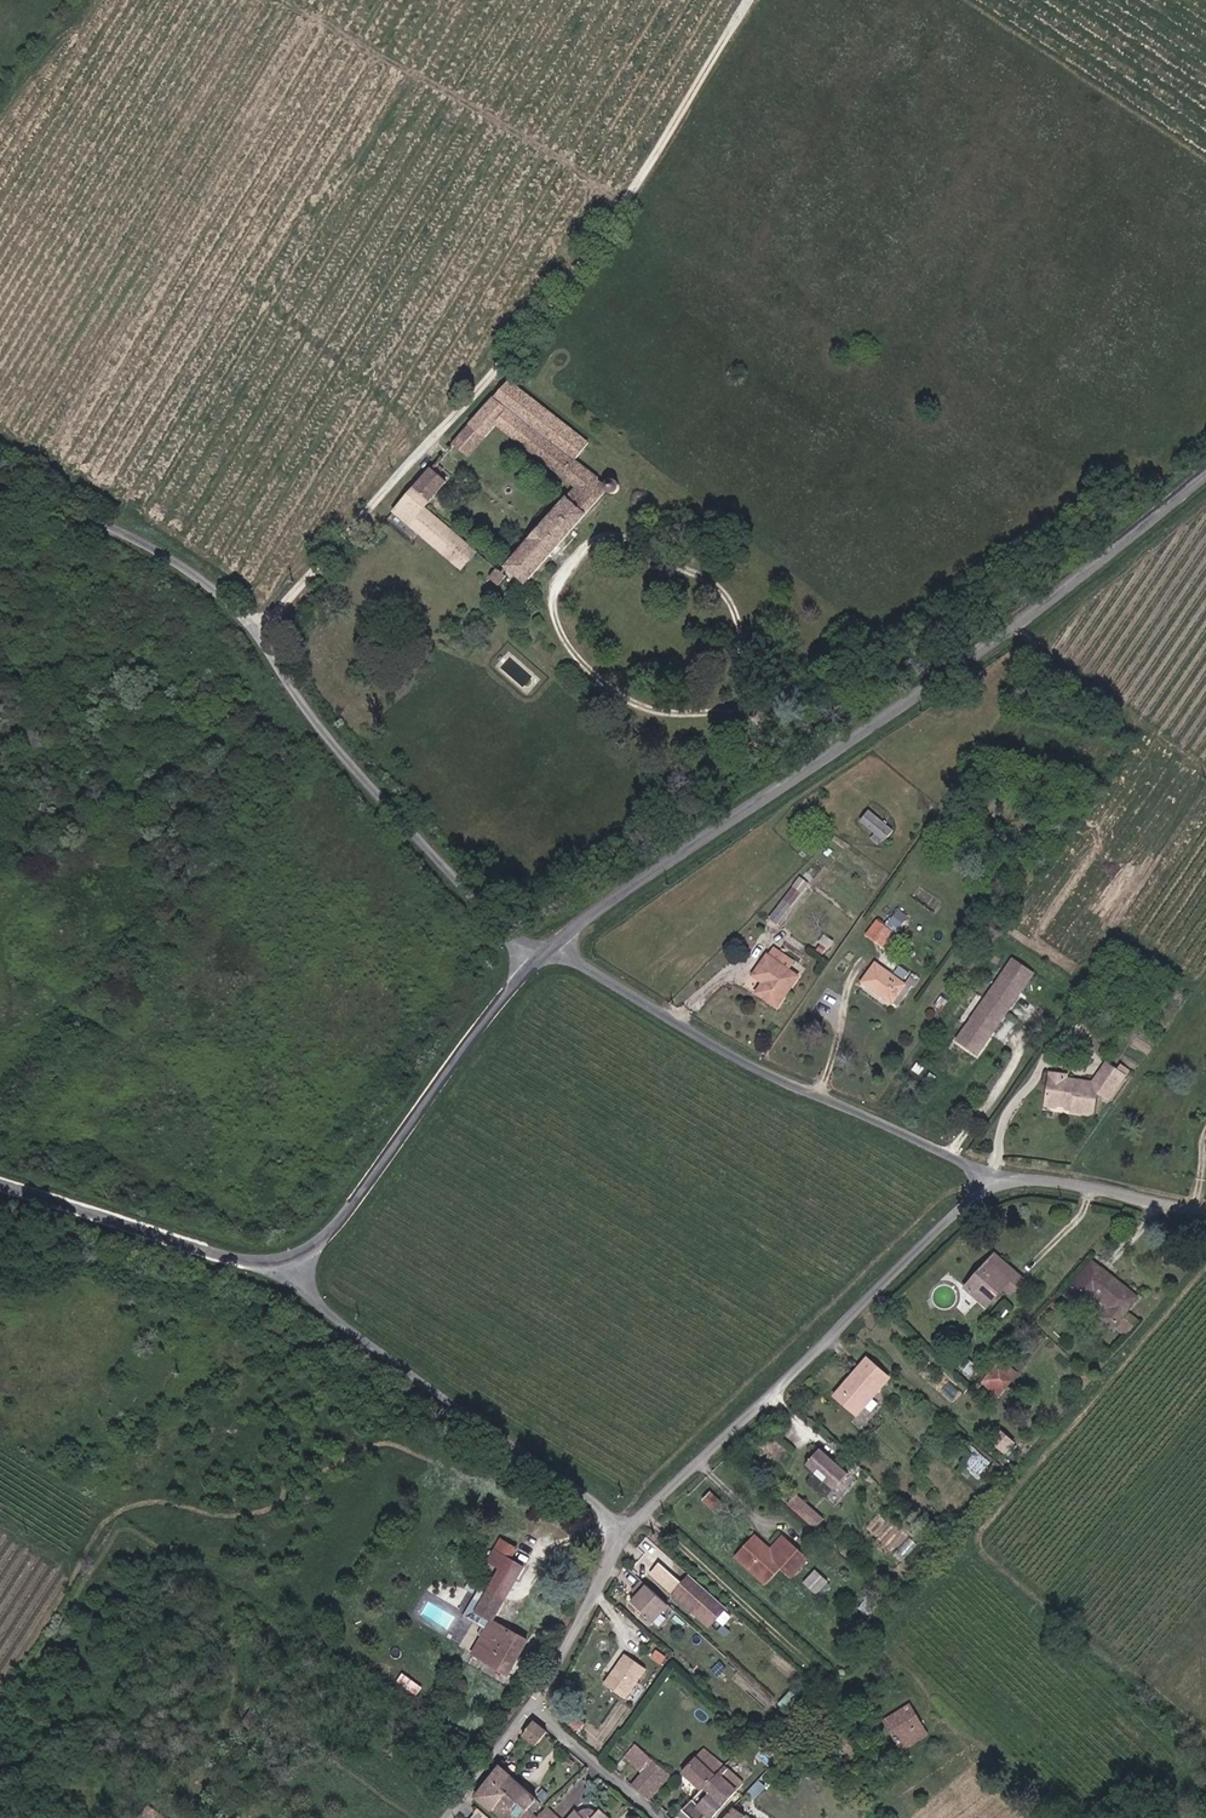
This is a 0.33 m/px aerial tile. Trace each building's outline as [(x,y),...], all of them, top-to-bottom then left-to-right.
[(580,450),(592,435),(508,368),(453,436),(470,451),(499,418),(580,484),(511,566),(527,579),(606,489),(610,489),(613,489),(616,488),(618,486),(620,482),(620,479),(620,475),(618,473),(616,470),(613,469),(610,468),(607,469),(606,469),(604,470),(580,450)] [(476,543),(440,512),(427,501),(450,474),(441,466),(446,461),(438,455),(394,506),(460,562),(476,543)] [(499,561),(491,572),(501,580),(509,569),(499,561)] [(861,820),(884,840),(892,831),(869,811),(861,820)] [(779,924),(811,887),(801,878),(769,915),(779,924)] [(899,907),(888,923),(898,931),(910,915),(899,907)] [(897,932),(878,920),(868,935),(888,947),(897,932)] [(758,990),(779,1004),(798,976),(767,955),(754,975),(764,982),(758,990)] [(983,1054),(1038,970),(1018,956),(962,1040),(983,1054)] [(863,982),(894,1003),(906,983),(876,963),(863,982)] [(1108,1063),(1095,1081),(1069,1078),(1069,1075),(1051,1072),(1047,1105),(1073,1108),(1073,1111),(1096,1114),(1098,1090),(1110,1099),(1130,1071),(1124,1066),(1120,1071),(1108,1063)] [(999,1255),(969,1286),(989,1305),(1006,1287),(1010,1291),(1023,1278),(999,1255)] [(1125,1322),(1132,1328),(1139,1319),(1127,1310),(1139,1296),(1094,1259),(1078,1279),(1079,1280),(1077,1283),(1075,1281),(1065,1293),(1082,1306),(1086,1301),(1092,1306),(1094,1303),(1101,1308),(1099,1311),(1114,1324),(1119,1318),(1125,1322)] [(1086,1301),(1082,1306),(1088,1311),(1092,1306),(1086,1301)] [(1128,1332),(1132,1328),(1125,1322),(1122,1326),(1128,1332)] [(836,1394),(858,1413),(890,1376),(868,1357),(836,1394)] [(1013,1376),(999,1363),(984,1380),(998,1393),(1013,1376)] [(850,1474),(823,1449),(809,1464),(836,1490),(850,1474)] [(722,1507),(707,1492),(700,1500),(715,1514),(722,1507)] [(826,1519),(798,1494),(789,1504),(817,1528),(826,1519)] [(810,1559),(786,1536),(773,1549),(758,1535),(739,1556),(768,1582),(783,1566),(794,1576),(810,1559)] [(499,1551),(493,1562),(503,1568),(521,1579),(528,1568),(499,1551)] [(728,1607),(692,1575),(685,1583),(663,1563),(653,1573),(712,1625),(728,1607)] [(491,1590),(508,1600),(521,1579),(503,1568),(491,1590)] [(829,1582),(817,1571),(806,1582),(817,1593),(829,1582)] [(672,1606),(646,1584),(631,1601),(657,1624),(672,1606)] [(480,1610),(496,1620),(508,1600),(491,1590),(484,1602),(480,1610)] [(480,1610),(484,1602),(476,1597),(466,1614),(486,1626),(482,1632),(488,1635),(496,1620),(480,1610)] [(532,1642),(496,1620),(488,1635),(476,1655),(510,1676),(532,1642)] [(714,1632),(709,1628),(705,1633),(709,1637),(714,1632)] [(645,1669),(624,1655),(606,1683),(627,1697),(645,1669)] [(719,1662),(713,1656),(706,1664),(712,1669),(719,1662)] [(799,1686),(811,1673),(806,1669),(795,1682),(799,1686)] [(420,1694),(425,1685),(403,1672),(398,1681),(420,1694)] [(927,1731),(910,1705),(886,1720),(903,1746),(927,1731)] [(542,1728),(533,1720),(527,1729),(536,1736),(542,1728)] [(821,1734),(816,1730),(810,1738),(815,1742),(821,1734)] [(627,1756),(644,1770),(634,1782),(651,1796),(672,1772),(638,1743),(627,1756)] [(702,1789),(725,1763),(706,1745),(682,1772),(702,1789)] [(564,1761),(568,1764),(572,1760),(568,1756),(564,1761)] [(725,1763),(702,1789),(681,1813),(687,1817),(714,1817),(746,1781),(725,1763)] [(505,1817),(535,1817),(548,1804),(503,1764),(477,1794),(505,1817)] [(751,1815),(735,1803),(724,1817),(748,1817),(751,1815)] [(548,1804),(535,1817),(562,1817),(548,1804)] [(601,1807),(598,1811),(593,1807),(584,1807),(579,1811),(576,1809),(567,1817),(614,1817),(601,1807)] [(480,1808),(471,1817),(492,1817),(480,1808)]
